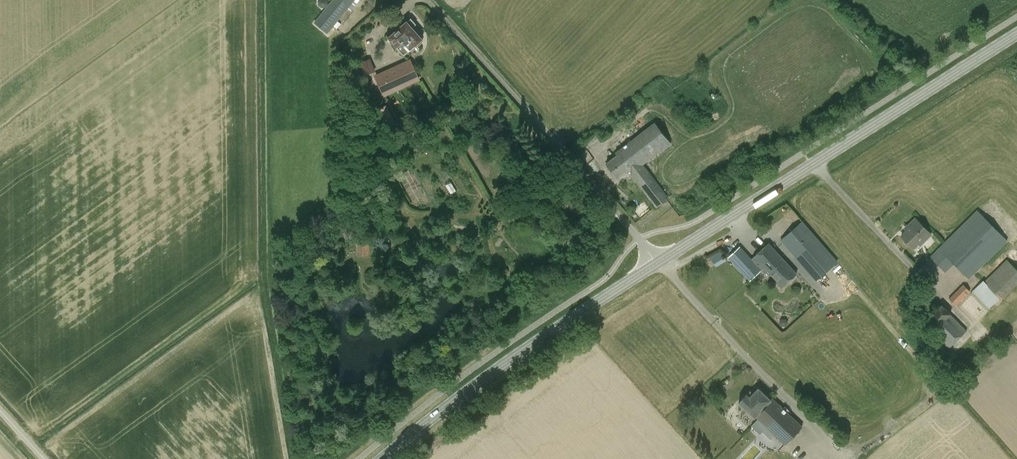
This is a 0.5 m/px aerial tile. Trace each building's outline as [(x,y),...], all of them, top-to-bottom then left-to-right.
[(315,23),(328,33),(355,0),(334,0),(315,23)] [(411,18),(395,31),(388,38),(404,56),(423,39),(413,27),(416,24),(411,18)] [(419,80),(410,61),(368,80),(376,99),(419,80)] [(396,124),(387,105),(379,108),(388,128),(396,124)] [(615,153),(617,156),(606,164),(617,178),(627,170),(656,208),(668,200),(648,175),(650,174),(643,165),(671,144),(654,122),(615,153)] [(945,273),(954,265),(969,280),(1008,241),(977,210),(930,257),(945,273)] [(918,244),(920,246),(931,235),(915,218),(904,229),(906,231),(900,237),(913,249),(918,244)] [(803,221),(780,241),(816,282),(838,262),(803,221)] [(358,254),(369,255),(369,242),(358,242),(358,254)] [(750,282),(763,268),(782,288),(797,275),(768,243),(752,259),(740,246),(728,258),(750,282)] [(722,248),(710,254),(717,266),(728,259),(722,248)] [(1006,259),(984,282),(983,281),(972,292),(989,309),(1000,298),(1002,300),(1016,285),(1016,269),(1006,259)] [(949,299),(956,306),(970,292),(963,284),(949,299)] [(924,330),(927,327),(933,332),(949,349),(967,330),(951,314),(942,304),(923,323),(920,326),(924,330)] [(755,418),(755,417),(785,446),(803,427),(772,398),(770,400),(758,388),(749,397),(747,395),(739,403),(755,418)]
